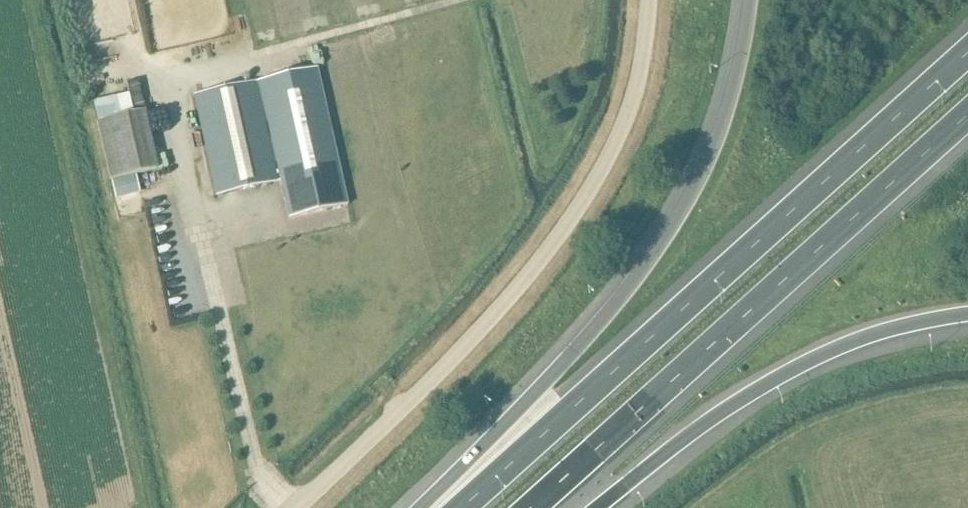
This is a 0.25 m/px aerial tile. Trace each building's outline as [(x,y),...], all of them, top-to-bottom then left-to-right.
[(316,70),(258,83),(288,219),(347,206),(316,70)] [(255,84),(194,98),(216,196),(276,183),(255,84)] [(136,175),(153,171),(157,170),(144,112),(97,123),(110,181),(136,175)]
